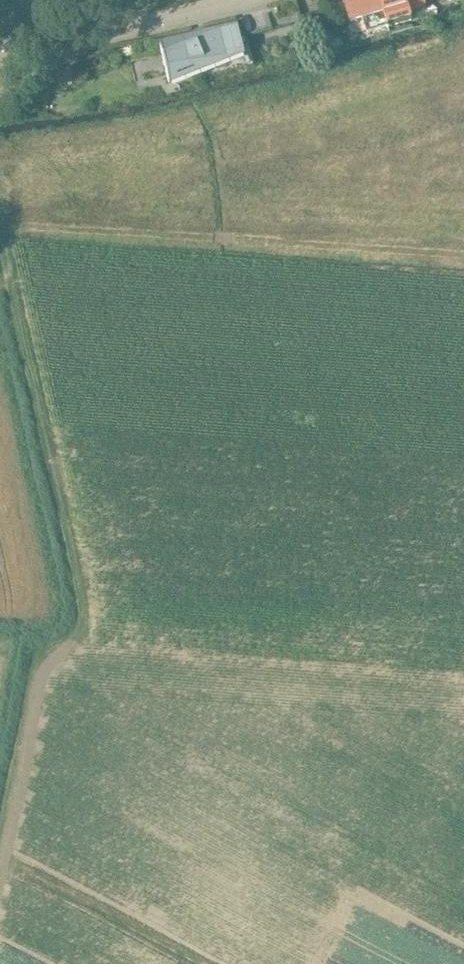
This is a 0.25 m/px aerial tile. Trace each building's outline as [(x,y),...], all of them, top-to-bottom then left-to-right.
[(379,0),(342,0),(349,23),(361,20),(366,36),(388,30),(379,0)] [(421,0),(379,0),(388,30),(411,23),(408,13),(423,8),(421,0)] [(159,46),(166,77),(168,85),(242,55),(244,55),(237,27),(236,28),(159,46)]
